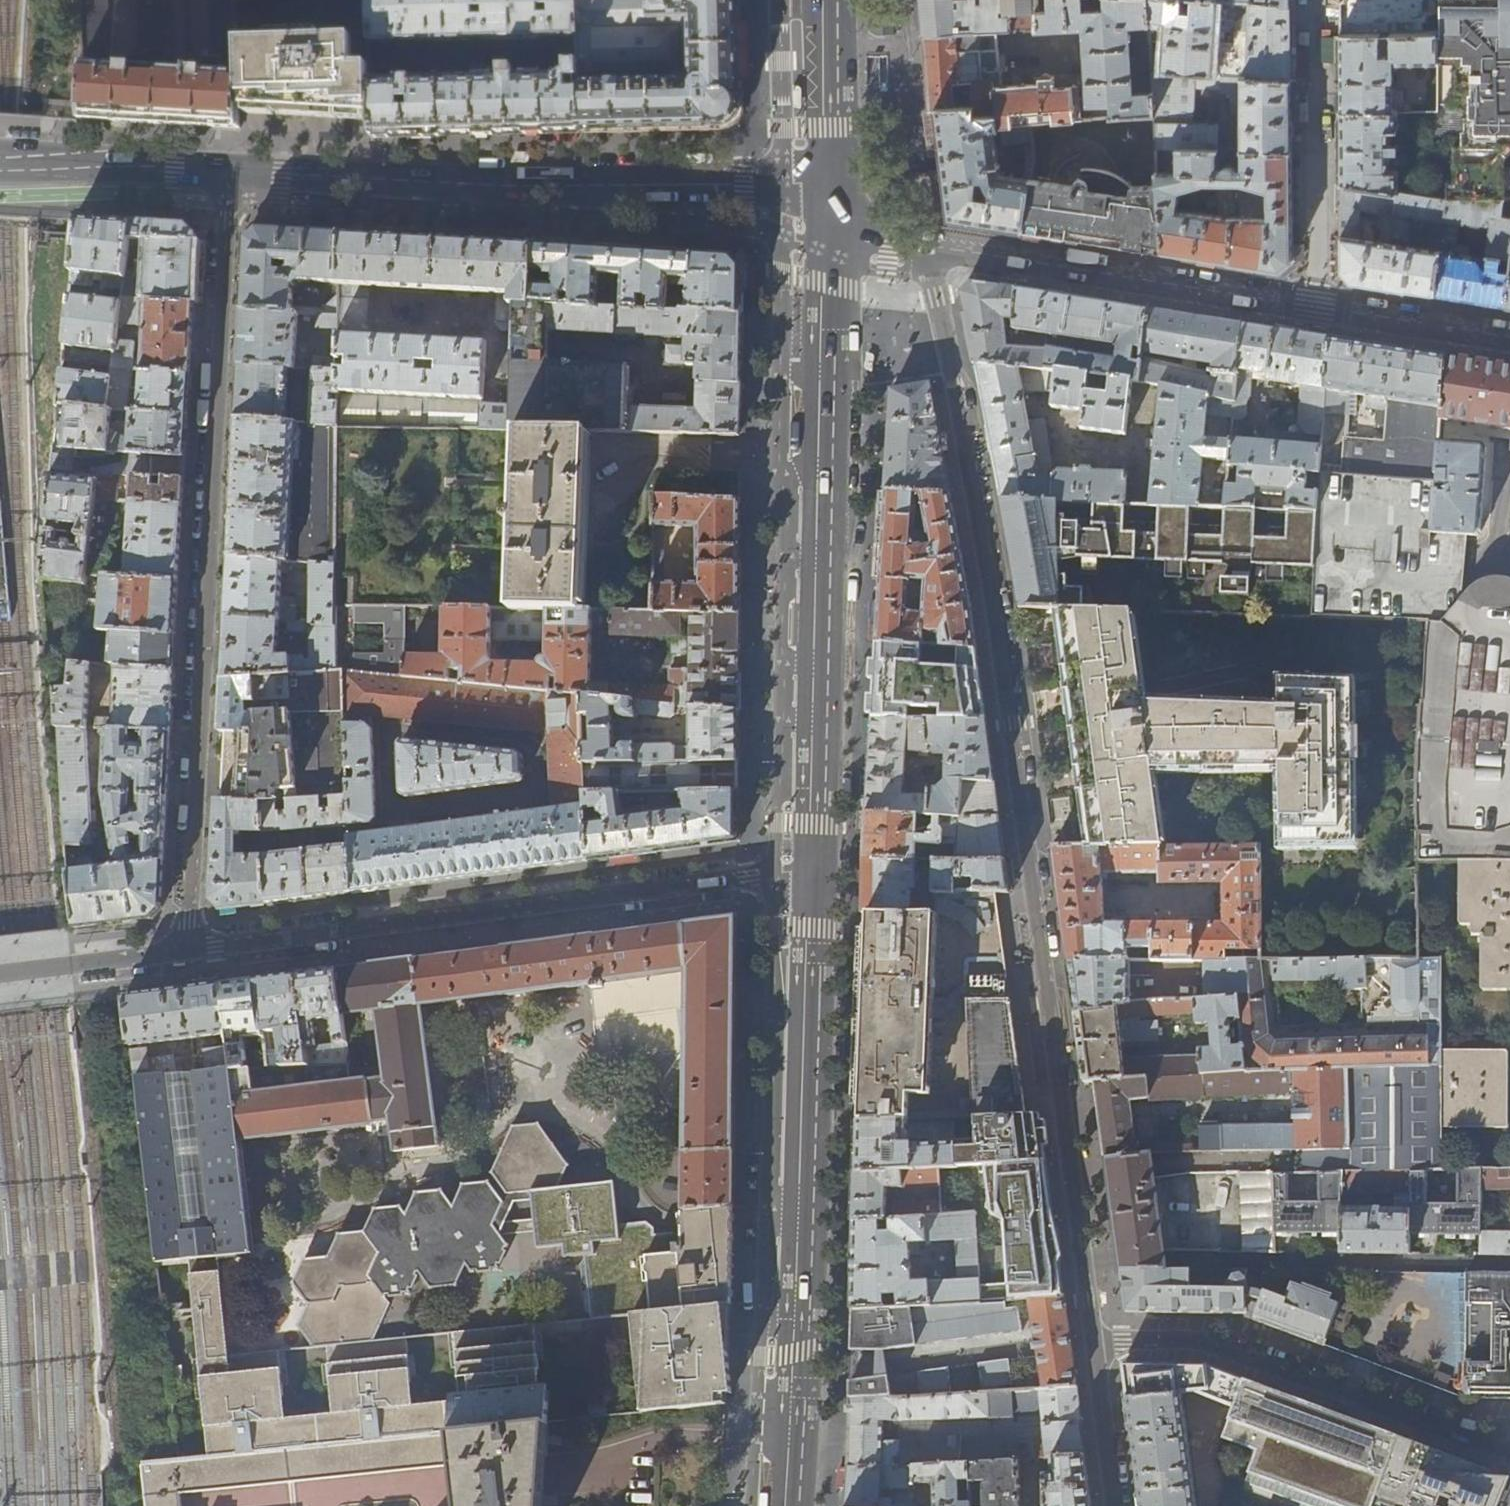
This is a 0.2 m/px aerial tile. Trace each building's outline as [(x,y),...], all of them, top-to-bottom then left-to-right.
[(82,62),(82,65),(105,66),(108,39),(107,0),(80,0),(82,62)] [(237,70),(236,41),(234,0),(135,0),(138,68),(237,70)] [(368,37),(368,41),(576,35),(575,0),(367,0),(368,37)] [(576,35),(576,55),(578,131),(590,131),(621,130),(726,128),(729,127),(733,125),(736,122),(739,119),(741,114),(741,110),(740,62),(738,0),(575,0),(576,35)] [(997,32),(1037,30),(1036,11),(1038,11),(1037,0),(921,0),(922,12),(923,36),(997,32)] [(1083,0),(1048,0),(1048,12),(1038,11),(1036,11),(1037,30),(1037,31),(1083,29),(1088,109),(1110,106),(1111,118),(1155,114),(1153,94),(1133,94),(1129,26),(1150,25),(1148,0),(1103,0),(1104,8),(1083,9),(1083,0)] [(1180,0),(1148,0),(1150,25),(1150,29),(1155,29),(1155,21),(1167,22),(1161,73),(1291,80),(1291,16),(1291,6),(1249,3),(1249,14),(1247,14),(1235,26),(1235,56),(1219,55),(1219,60),(1213,60),(1217,1),(1201,0),(1191,0),(1191,12),(1180,12),(1180,0)] [(1441,33),(1437,33),(1438,63),(1438,104),(1453,104),(1463,110),(1463,146),(1455,146),(1455,181),(1447,181),(1447,199),(1504,198),(1506,198),(1505,152),(1502,152),(1502,143),(1509,143),(1509,0),(1440,0),(1441,33)] [(880,34),(880,19),(871,19),(872,34),(880,34)] [(997,32),(923,36),(924,44),(926,72),(929,109),(936,108),(973,106),(974,116),(997,115),(998,128),(1018,126),(1030,125),(1081,121),(1078,88),(1054,90),(1053,78),(1052,78),(1052,77),(1051,76),(1050,75),(1049,75),(1048,74),(1046,74),(1045,74),(1044,74),(1043,75),(1042,76),(1041,76),(1041,78),(1040,79),(1034,79),(1035,86),(1000,88),(997,41),(997,32)] [(1438,63),(1437,33),(1340,35),(1340,73),(1340,112),(1403,111),(1403,90),(1394,90),(1393,64),(1438,63)] [(352,37),(236,41),(237,70),(238,107),(326,112),(359,114),(371,114),(370,79),(369,66),(369,65),(353,65),(352,37)] [(369,54),(369,65),(369,66),(390,65),(389,54),(369,54)] [(500,76),(370,79),(371,114),(372,136),(451,134),(536,132),(546,132),(578,131),(576,55),(567,55),(567,62),(566,62),(566,74),(512,75),(512,67),(499,68),(500,76)] [(237,70),(138,68),(105,66),(82,65),(81,71),(78,119),(111,121),(192,126),(239,129),(238,107),(237,70)] [(1291,80),(1161,73),(1152,73),(1153,94),(1155,114),(1156,149),(1218,150),(1218,125),(1190,124),(1191,88),(1221,88),(1221,94),(1231,94),(1231,104),(1241,104),(1241,150),(1291,152),(1291,142),(1291,80)] [(973,106),(936,108),(942,162),(943,170),(949,218),(1022,230),(1030,180),(1033,161),(1032,146),(1026,146),(1026,160),(1023,179),(998,176),(997,167),(998,167),(996,148),(995,148),(993,133),(998,128),(997,115),(974,116),(973,106)] [(1399,192),(1400,169),(1410,169),(1410,111),(1403,111),(1340,112),(1341,135),(1341,169),(1341,183),(1399,192)] [(1030,125),(1018,126),(1019,143),(1032,142),(1030,125)] [(1292,210),(1291,152),(1241,150),(1218,150),(1156,149),(1158,188),(1162,252),(1215,261),(1281,271),(1292,261),(1292,210)] [(949,218),(943,170),(929,171),(936,216),(949,218)] [(1162,252),(1158,188),(1130,189),(1123,183),(1119,180),(1113,176),(1105,173),(1098,171),(1095,171),(1083,170),(1083,173),(1083,178),(1082,179),(1080,180),(1077,180),(1075,181),(1074,183),(1073,185),(1072,188),(1030,180),(1022,230),(1064,237),(1134,248),(1162,252)] [(1341,271),(1351,282),(1381,287),(1406,291),(1406,290),(1434,294),(1447,199),(1399,192),(1341,183),(1341,215),(1341,271)] [(1502,216),(1504,198),(1447,199),(1434,294),(1462,298),(1505,305),(1509,268),(1509,216),(1502,216)] [(130,237),(132,222),(105,220),(76,219),(70,283),(93,285),(94,274),(102,275),(101,286),(123,289),(126,270),(128,252),(130,237)] [(156,223),(132,222),(130,237),(196,243),(197,236),(187,225),(156,223)] [(340,283),(340,234),(295,231),(257,229),(246,239),(244,273),(242,311),(296,314),(318,315),(339,316),(340,285),(322,308),(291,306),(293,286),(301,280),(340,283)] [(387,236),(340,234),(340,283),(340,285),(339,316),(339,329),(339,372),(338,394),(338,404),(338,428),(338,429),(511,431),(511,405),(484,404),(487,344),(367,337),(369,285),(454,290),(457,296),(469,297),(475,291),(499,293),(497,324),(503,330),(513,330),(514,304),(532,304),(532,245),(498,243),(453,240),(387,236)] [(453,234),(453,240),(498,243),(499,236),(453,234)] [(196,243),(130,237),(128,252),(150,254),(148,300),(193,304),(195,273),(196,243)] [(568,247),(532,245),(532,304),(604,307),(603,299),(597,299),(597,285),(615,286),(614,308),(741,314),(742,293),(742,269),(742,268),(731,256),(693,254),(650,252),(568,247)] [(693,254),(731,256),(732,249),(693,247),(693,254)] [(140,271),(126,270),(123,289),(122,298),(136,299),(140,271)] [(967,329),(973,364),(976,364),(1089,375),(1113,378),(1132,380),(1140,381),(1142,363),(1133,361),(1134,342),(1143,343),(1146,309),(1043,293),(991,285),(972,282),(962,293),(966,313),(964,314),(967,329)] [(116,342),(119,324),(122,302),(69,296),(65,345),(115,351),(116,342)] [(136,299),(122,298),(122,302),(119,324),(139,325),(141,299),(136,299)] [(193,304),(148,300),(143,370),(190,373),(191,339),(193,304)] [(513,330),(513,338),(512,373),(511,405),(511,431),(589,432),(719,434),(740,435),(743,384),(741,384),(741,375),(741,314),(614,308),(604,307),(532,304),(514,304),(513,330)] [(1193,316),(1146,309),(1143,343),(1142,363),(1140,381),(1161,385),(1235,400),(1241,324),(1193,316)] [(294,368),(296,314),(242,311),(241,337),(239,364),(288,368),(294,368)] [(339,329),(339,316),(318,315),(317,328),(339,329)] [(1267,328),(1241,324),(1235,400),(1233,417),(1231,441),(1230,461),(1229,466),(1240,466),(1238,486),(1228,485),(1227,490),(1226,507),(1247,508),(1256,508),(1287,509),(1317,510),(1318,492),(1308,491),(1309,472),(1319,473),(1320,472),(1321,445),(1240,439),(1242,420),(1246,415),(1248,400),(1251,398),(1253,371),(1263,373),(1262,378),(1300,384),(1297,424),(1305,432),(1322,433),(1329,338),(1273,329),(1272,329),(1267,328)] [(512,373),(513,338),(505,338),(507,353),(505,352),(505,372),(512,373)] [(1321,445),(1320,472),(1427,480),(1429,444),(1435,440),(1437,419),(1442,356),(1366,344),(1329,338),(1322,433),(1321,445)] [(116,342),(115,351),(113,366),(113,368),(134,370),(135,343),(116,342)] [(1424,536),(1465,540),(1476,539),(1479,447),(1509,443),(1509,368),(1442,356),(1437,419),(1435,440),(1429,444),(1427,480),(1424,536)] [(59,403),(108,409),(113,368),(113,366),(63,360),(59,403)] [(285,424),(288,368),(239,364),(238,393),(236,419),(285,424)] [(1088,392),(1089,375),(976,364),(989,431),(1001,500),(1056,502),(1090,503),(1093,503),(1095,503),(1123,504),(1126,504),(1127,473),(1091,472),(1091,469),(1076,468),(1075,471),(1059,471),(1055,474),(1055,478),(1052,477),(1042,420),(1029,422),(1023,392),(1044,391),(1045,382),(1053,383),(1051,407),(1081,411),(1079,429),(1127,434),(1132,380),(1113,378),(1110,395),(1088,392)] [(134,370),(113,368),(108,409),(128,410),(130,391),(142,392),(140,411),(187,415),(188,395),(190,373),(143,370),(134,370)] [(338,394),(339,372),(312,370),(309,425),(338,428),(338,404),(331,403),(332,402),(331,400),(331,399),(330,398),(329,398),(329,397),(329,393),(338,394)] [(886,490),(950,494),(943,453),(941,445),(942,445),(931,383),(898,389),(890,390),(890,401),(887,451),(888,451),(887,463),(886,463),(885,489),(886,490)] [(1233,417),(1235,400),(1161,385),(1151,505),(1158,505),(1192,506),(1226,507),(1227,490),(1214,489),(1213,497),(1200,496),(1203,458),(1230,461),(1231,441),(1205,439),(1207,403),(1221,406),(1220,414),(1233,417)] [(108,409),(59,403),(55,446),(106,451),(108,409)] [(126,452),(128,410),(108,409),(106,451),(126,452)] [(140,411),(128,410),(126,452),(185,456),(186,440),(187,415),(140,411)] [(873,411),(865,411),(865,427),(873,427),(873,411)] [(309,425),(285,424),(236,419),(234,462),(231,531),(229,556),(337,565),(338,429),(338,428),(309,425)] [(589,432),(511,431),(338,429),(337,565),(336,608),(405,609),(445,609),(456,609),(513,610),(584,611),(586,522),(589,432)] [(92,457),(106,456),(106,451),(55,446),(53,475),(99,480),(120,476),(134,476),(184,478),(185,456),(126,452),(123,457),(123,464),(119,464),(99,468),(94,467),(91,468),(91,474),(73,472),(76,456),(92,457)] [(1501,580),(1490,579),(1479,582),(1470,587),(1460,597),(1465,540),(1424,536),(1427,480),(1320,472),(1318,492),(1317,510),(1314,568),(1314,619),(1430,622),(1420,858),(1459,859),(1509,859),(1509,583),(1501,580)] [(99,480),(53,475),(47,530),(61,532),(83,535),(91,536),(96,500),(99,480)] [(99,480),(96,500),(113,501),(119,501),(120,476),(99,480)] [(183,492),(184,478),(134,476),(133,502),(182,505),(183,492)] [(963,566),(950,494),(886,490),(876,642),(976,649),(969,603),(963,566)] [(739,613),(739,555),(739,500),(716,499),(656,497),(655,612),(739,613)] [(113,501),(96,500),(91,536),(87,574),(101,575),(103,554),(106,554),(113,501)] [(1056,502),(1001,500),(1011,553),(1021,607),(1061,609),(1095,610),(1094,590),(1067,588),(1069,563),(1080,554),(1146,558),(1146,575),(1163,575),(1164,559),(1256,565),(1255,581),(1272,582),(1273,566),(1314,568),(1317,510),(1287,509),(1286,537),(1255,536),(1256,508),(1247,508),(1226,507),(1225,534),(1192,533),(1192,506),(1158,505),(1156,532),(1123,531),(1123,504),(1095,503),(1093,503),(1093,523),(1056,522),(1056,502)] [(182,505),(133,502),(128,577),(178,580),(180,542),(182,505)] [(61,532),(47,530),(43,579),(84,583),(86,573),(87,574),(91,536),(83,535),(82,545),(76,545),(76,543),(76,542),(75,540),(73,538),(71,538),(68,538),(65,539),(64,541),(63,542),(63,543),(59,542),(61,532)] [(336,608),(337,565),(229,556),(228,589),(226,617),(295,623),(296,609),(292,598),(279,597),(281,567),(312,568),(311,624),(336,625),(336,608)] [(178,580),(128,577),(106,575),(103,630),(106,631),(141,633),(175,635),(177,608),(178,580)] [(1250,579),(1222,578),(1221,594),(1249,596),(1250,579)] [(513,610),(445,609),(444,657),(404,655),(405,609),(336,608),(336,625),(336,670),(343,671),(581,695),(591,696),(593,630),(610,635),(672,636),(673,653),(694,653),(693,671),(687,671),(687,669),(673,669),(671,671),(670,687),(608,687),(607,698),(676,705),(692,706),(739,711),(739,661),(739,613),(655,612),(584,611),(513,610)] [(1144,702),(1132,611),(1095,610),(1061,609),(1070,672),(1072,691),(1086,793),(1093,847),(1164,847),(1154,769),(1281,768),(1283,845),(1356,843),(1352,680),(1280,678),(1280,706),(1144,702)] [(252,676),(336,670),(336,625),(311,624),(295,623),(226,617),(225,647),(223,678),(252,676)] [(872,717),(986,720),(976,649),(876,642),(874,689),(872,717)] [(103,664),(75,662),(72,688),(60,689),(61,727),(89,729),(91,671),(119,673),(117,720),(97,720),(97,729),(101,729),(134,731),(146,732),(170,733),(172,699),(173,670),(127,666),(103,664)] [(347,769),(343,671),(336,670),(252,676),(253,703),(254,715),(255,733),(225,731),(223,766),(222,800),(261,803),(277,802),(287,801),(303,800),(321,799),(330,798),(348,797),(347,783),(347,769)] [(586,792),(584,762),(581,695),(343,671),(347,769),(354,769),(356,776),(354,783),(347,783),(348,797),(349,829),(370,828),(376,822),(372,718),(547,736),(550,812),(586,809),(586,792)] [(253,703),(252,676),(223,678),(222,704),(220,731),(225,731),(255,733),(254,715),(246,715),(246,703),(253,703)] [(607,698),(591,696),(581,695),(584,762),(738,762),(738,751),(739,711),(692,706),(692,748),(677,748),(674,745),(636,745),(636,744),(628,745),(624,747),(623,749),(622,750),(621,753),(615,753),(613,709),(620,710),(620,712),(620,714),(621,716),(623,718),(625,720),(626,721),(635,722),(636,716),(670,719),(676,714),(676,705),(607,698)] [(868,793),(866,811),(918,814),(934,815),(941,815),(959,817),(964,817),(966,783),(994,782),(992,765),(986,720),(872,717),(869,765),(868,793)] [(89,737),(89,729),(61,727),(65,798),(93,798),(90,744),(95,744),(95,736),(89,737)] [(133,744),(134,731),(101,729),(100,736),(107,736),(104,793),(167,796),(169,765),(170,733),(146,732),(145,745),(133,744)] [(407,797),(409,797),(519,783),(520,783),(522,782),(523,781),(523,780),(524,777),(523,756),(523,755),(521,753),(519,752),(407,740),(406,740),(405,740),(404,741),(402,742),(402,743),(401,746),(404,794),(405,795),(406,796),(407,797)] [(738,779),(738,762),(584,762),(586,792),(622,792),(639,792),(738,791),(738,779)] [(917,835),(918,814),(866,811),(865,835),(864,857),(915,859),(933,859),(1004,860),(1001,835),(994,782),(966,783),(964,817),(959,817),(957,838),(944,838),(945,835),(945,832),(944,830),(943,828),(941,826),(941,815),(934,815),(934,826),(932,827),(931,828),(929,830),(929,831),(929,834),(929,836),(917,835)] [(738,819),(738,791),(639,792),(639,806),(623,808),(622,792),(586,792),(586,809),(589,860),(654,852),(738,841),(738,819)] [(117,865),(163,861),(165,827),(167,796),(104,793),(115,853),(117,865)] [(321,799),(303,800),(309,897),(329,894),(351,891),(350,840),(349,829),(348,797),(330,798),(331,809),(321,809),(321,799)] [(93,798),(65,798),(67,845),(95,844),(93,798)] [(214,850),(211,900),(220,909),(244,906),(266,903),(264,856),(233,858),(233,834),(263,833),(261,803),(222,800),(217,800),(214,850)] [(287,801),(287,812),(278,812),(277,802),(261,803),(263,833),(264,856),(266,903),(287,900),(309,897),(303,800),(287,801)] [(550,812),(350,840),(351,891),(478,875),(589,860),(586,809),(550,812)] [(1226,950),(1261,949),(1259,846),(1164,847),(1093,847),(1053,847),(1061,904),(1069,961),(1127,960),(1127,948),(1147,948),(1147,960),(1205,959),(1226,959),(1226,950)] [(163,861),(117,865),(76,871),(75,857),(68,858),(68,872),(76,928),(116,923),(152,918),(161,908),(162,893),(163,861)] [(914,882),(915,859),(864,857),(864,859),(863,885),(862,912),(869,912),(918,912),(918,900),(911,900),(912,882),(914,882)] [(1007,876),(1004,860),(933,859),(933,893),(934,893),(955,893),(960,890),(995,892),(1009,891),(1007,876)] [(1459,859),(1458,923),(1471,923),(1471,933),(1481,933),(1480,988),(1509,988),(1509,859),(1459,859)] [(1001,931),(995,892),(960,890),(955,893),(934,893),(934,912),(918,912),(869,912),(869,914),(867,959),(864,1034),(862,1083),(861,1120),(860,1121),(907,1119),(952,1117),(976,1116),(1026,1114),(1025,1113),(1021,1078),(1014,1026),(1010,997),(1001,931)] [(515,993),(517,993),(588,984),(599,1057),(684,1045),(683,1202),(683,1212),(732,1207),(732,1198),(732,1181),(736,917),(684,924),(685,925),(680,925),(595,937),(595,935),(569,939),(547,942),(504,947),(504,949),(450,956),(419,960),(419,959),(396,962),(373,965),(373,966),(339,970),(338,970),(343,1014),(378,1010),(386,1079),(352,1083),(348,1064),(309,1066),(268,1068),(231,1069),(239,1140),(391,1123),(395,1153),(441,1147),(424,1004),(515,993)] [(1226,959),(1205,959),(1205,999),(1237,998),(1239,1018),(1243,1047),(1245,1071),(1347,1067),(1347,1068),(1428,1065),(1428,1044),(1440,1043),(1439,957),(1418,957),(1275,959),(1280,1026),(1428,1022),(1428,1036),(1275,1042),(1267,1035),(1262,959),(1261,959),(1226,959)] [(1127,960),(1069,961),(1070,970),(1076,1013),(1115,1009),(1115,1005),(1128,1004),(1128,1002),(1146,1002),(1146,981),(1143,977),(1129,978),(1129,960),(1127,960)] [(343,1014),(338,970),(338,969),(321,971),(315,972),(296,974),(309,1066),(348,1064),(349,1064),(343,1014)] [(266,1052),(268,1068),(309,1066),(296,974),(274,977),(258,979),(265,1038),(266,1052)] [(239,982),(222,984),(227,1033),(229,1046),(230,1056),(245,1055),(245,1040),(265,1038),(258,979),(239,982)] [(145,1044),(227,1033),(222,984),(207,985),(173,990),(129,995),(126,996),(136,1079),(149,1077),(146,1059),(144,1054),(143,1050),(145,1050),(145,1044)] [(1146,1002),(1128,1002),(1128,1004),(1115,1005),(1115,1009),(1076,1013),(1080,1042),(1085,1082),(1096,1080),(1125,1076),(1245,1071),(1243,1047),(1232,1048),(1229,1020),(1239,1018),(1237,998),(1205,999),(1146,1002)] [(1440,1049),(1440,1043),(1428,1044),(1428,1065),(1347,1068),(1349,1148),(1296,1149),(1297,1174),(1342,1173),(1407,1171),(1441,1170),(1441,1128),(1440,1049)] [(207,1071),(231,1068),(230,1056),(229,1046),(204,1050),(207,1071)] [(1507,1048),(1440,1049),(1441,1128),(1508,1127),(1507,1048)] [(239,1140),(231,1069),(231,1068),(207,1071),(174,1074),(172,1056),(146,1059),(149,1077),(136,1079),(156,1262),(186,1259),(215,1257),(251,1253),(239,1140)] [(1349,1148),(1347,1068),(1347,1067),(1245,1071),(1125,1076),(1096,1080),(1096,1081),(1100,1114),(1106,1158),(1136,1154),(1136,1153),(1129,1101),(1150,1098),(1150,1100),(1295,1093),(1296,1126),(1206,1128),(1206,1151),(1296,1149),(1349,1148)] [(956,1140),(954,1140),(956,1166),(985,1165),(1045,1161),(1039,1114),(1026,1114),(976,1116),(977,1145),(957,1147),(956,1140)] [(856,1147),(856,1172),(939,1167),(956,1166),(954,1140),(952,1117),(907,1119),(860,1121),(857,1121),(856,1147)] [(617,1227),(614,1184),(555,1190),(567,1167),(539,1125),(511,1127),(489,1174),(490,1176),(481,1182),(480,1181),(457,1183),(444,1208),(431,1190),(406,1192),(396,1215),(389,1207),(367,1209),(356,1232),(331,1234),(321,1257),(297,1259),(286,1283),(301,1303),(290,1326),(306,1348),(325,1346),(364,1342),(381,1304),(375,1296),(401,1293),(410,1271),(422,1287),(447,1285),(457,1263),(463,1272),(488,1269),(499,1245),(492,1237),(535,1232),(537,1249),(563,1246),(565,1259),(584,1258),(589,1320),(629,1316),(627,1279),(731,1271),(732,1220),(732,1207),(683,1212),(683,1218),(681,1220),(680,1224),(683,1226),(682,1233),(653,1236),(653,1235),(641,1225),(617,1227)] [(1136,1154),(1106,1158),(1108,1172),(1119,1251),(1119,1256),(1121,1268),(1165,1269),(1164,1256),(1150,1152),(1136,1153),(1136,1154)] [(1009,1284),(979,1285),(980,1301),(1018,1299),(1030,1298),(1063,1296),(1061,1282),(1054,1227),(1047,1180),(1045,1161),(985,1165),(987,1197),(1006,1219),(1009,1284)] [(940,1185),(939,1167),(856,1172),(855,1197),(854,1220),(881,1219),(892,1218),(941,1215),(941,1204),(887,1207),(888,1187),(940,1185)] [(1483,1169),(1482,1190),(1509,1189),(1509,1168),(1483,1169)] [(1408,1209),(1408,1234),(1448,1235),(1481,1235),(1481,1232),(1482,1190),(1483,1169),(1441,1170),(1407,1171),(1407,1192),(1408,1209)] [(1407,1192),(1407,1171),(1342,1173),(1342,1193),(1407,1192)] [(1242,1252),(1274,1252),(1273,1232),(1271,1175),(1271,1173),(1239,1173),(1242,1252)] [(1342,1173),(1297,1174),(1271,1175),(1273,1232),(1305,1232),(1341,1233),(1341,1209),(1342,1193),(1342,1173)] [(1408,1209),(1341,1209),(1341,1233),(1341,1253),(1371,1254),(1409,1254),(1408,1234),(1408,1209)] [(941,1215),(892,1218),(891,1230),(881,1231),(881,1219),(854,1220),(853,1266),(852,1309),(884,1307),(884,1295),(897,1294),(897,1306),(980,1301),(979,1285),(978,1266),(977,1243),(975,1213),(941,1215)] [(1495,1227),(1494,1231),(1481,1232),(1481,1235),(1481,1255),(1490,1255),(1509,1255),(1509,1227),(1495,1227)] [(186,1259),(209,1458),(236,1455),(226,1356),(228,1356),(215,1257),(186,1259)] [(1165,1269),(1121,1268),(1123,1286),(1127,1311),(1148,1311),(1232,1312),(1246,1312),(1246,1317),(1299,1337),(1322,1345),(1339,1299),(1310,1288),(1292,1281),(1283,1299),(1261,1290),(1246,1289),(1246,1270),(1222,1270),(1222,1287),(1190,1286),(1190,1270),(1165,1269)] [(731,1292),(731,1271),(627,1279),(629,1316),(633,1315),(730,1306),(731,1292)] [(1467,1273),(1466,1300),(1466,1329),(1464,1329),(1464,1392),(1464,1393),(1509,1393),(1509,1274),(1467,1273)] [(1037,1356),(1042,1389),(1076,1387),(1070,1339),(1064,1296),(1063,1296),(1030,1298),(1036,1344),(1037,1356)] [(884,1307),(852,1309),(852,1323),(851,1351),(886,1351),(1022,1332),(1018,1299),(980,1301),(897,1306),(884,1307)] [(728,1365),(730,1306),(633,1315),(643,1413),(726,1404),(728,1365)] [(548,1423),(550,1391),(541,1392),(534,1325),(454,1333),(460,1400),(412,1405),(406,1338),(364,1342),(325,1346),(330,1413),(283,1418),(276,1351),(228,1356),(226,1356),(236,1455),(548,1423)] [(1008,1359),(977,1364),(982,1392),(1012,1391),(1008,1359)] [(1124,1381),(1127,1399),(1181,1395),(1181,1392),(1195,1392),(1233,1406),(1243,1380),(1217,1370),(1203,1364),(1152,1364),(1122,1363),(1124,1381)] [(169,1370),(170,1382),(182,1381),(180,1368),(169,1370)] [(948,1368),(918,1372),(921,1396),(951,1394),(948,1368)] [(850,1391),(850,1400),(890,1397),(888,1376),(850,1382),(850,1391)] [(1233,1406),(1221,1438),(1255,1451),(1248,1472),(1337,1505),(1371,1505),(1375,1495),(1397,1437),(1368,1426),(1282,1394),(1243,1380),(1233,1406)] [(982,1392),(951,1394),(921,1396),(890,1397),(850,1400),(849,1434),(848,1467),(881,1467),(969,1463),(1019,1460),(1052,1458),(1084,1456),(1080,1424),(1081,1423),(1076,1387),(1042,1389),(1012,1391),(982,1392)] [(1184,1412),(1181,1395),(1127,1399),(1128,1414),(1134,1460),(1140,1505),(1196,1505),(1184,1412)] [(607,1417),(606,1404),(588,1406),(590,1418),(607,1417)] [(174,1412),(180,1461),(186,1460),(181,1412),(174,1412)] [(548,1423),(236,1455),(209,1458),(186,1460),(180,1461),(144,1465),(148,1505),(178,1505),(177,1494),(455,1464),(459,1505),(542,1505),(548,1423)] [(1375,1495),(1406,1505),(1498,1505),(1503,1495),(1509,1478),(1492,1472),(1458,1460),(1397,1437),(1375,1495)] [(1052,1458),(1053,1474),(1045,1475),(1045,1505),(1090,1505),(1089,1500),(1084,1456),(1052,1458)] [(969,1463),(970,1481),(989,1480),(990,1483),(986,1484),(986,1490),(983,1494),(984,1505),(1021,1505),(1019,1460),(969,1463)] [(848,1468),(846,1489),(844,1505),(913,1505),(913,1488),(936,1487),(936,1505),(971,1505),(960,1505),(959,1482),(970,1481),(969,1463),(881,1467),(848,1467),(848,1468)] [(846,1489),(848,1468),(840,1468),(838,1488),(846,1489)]
